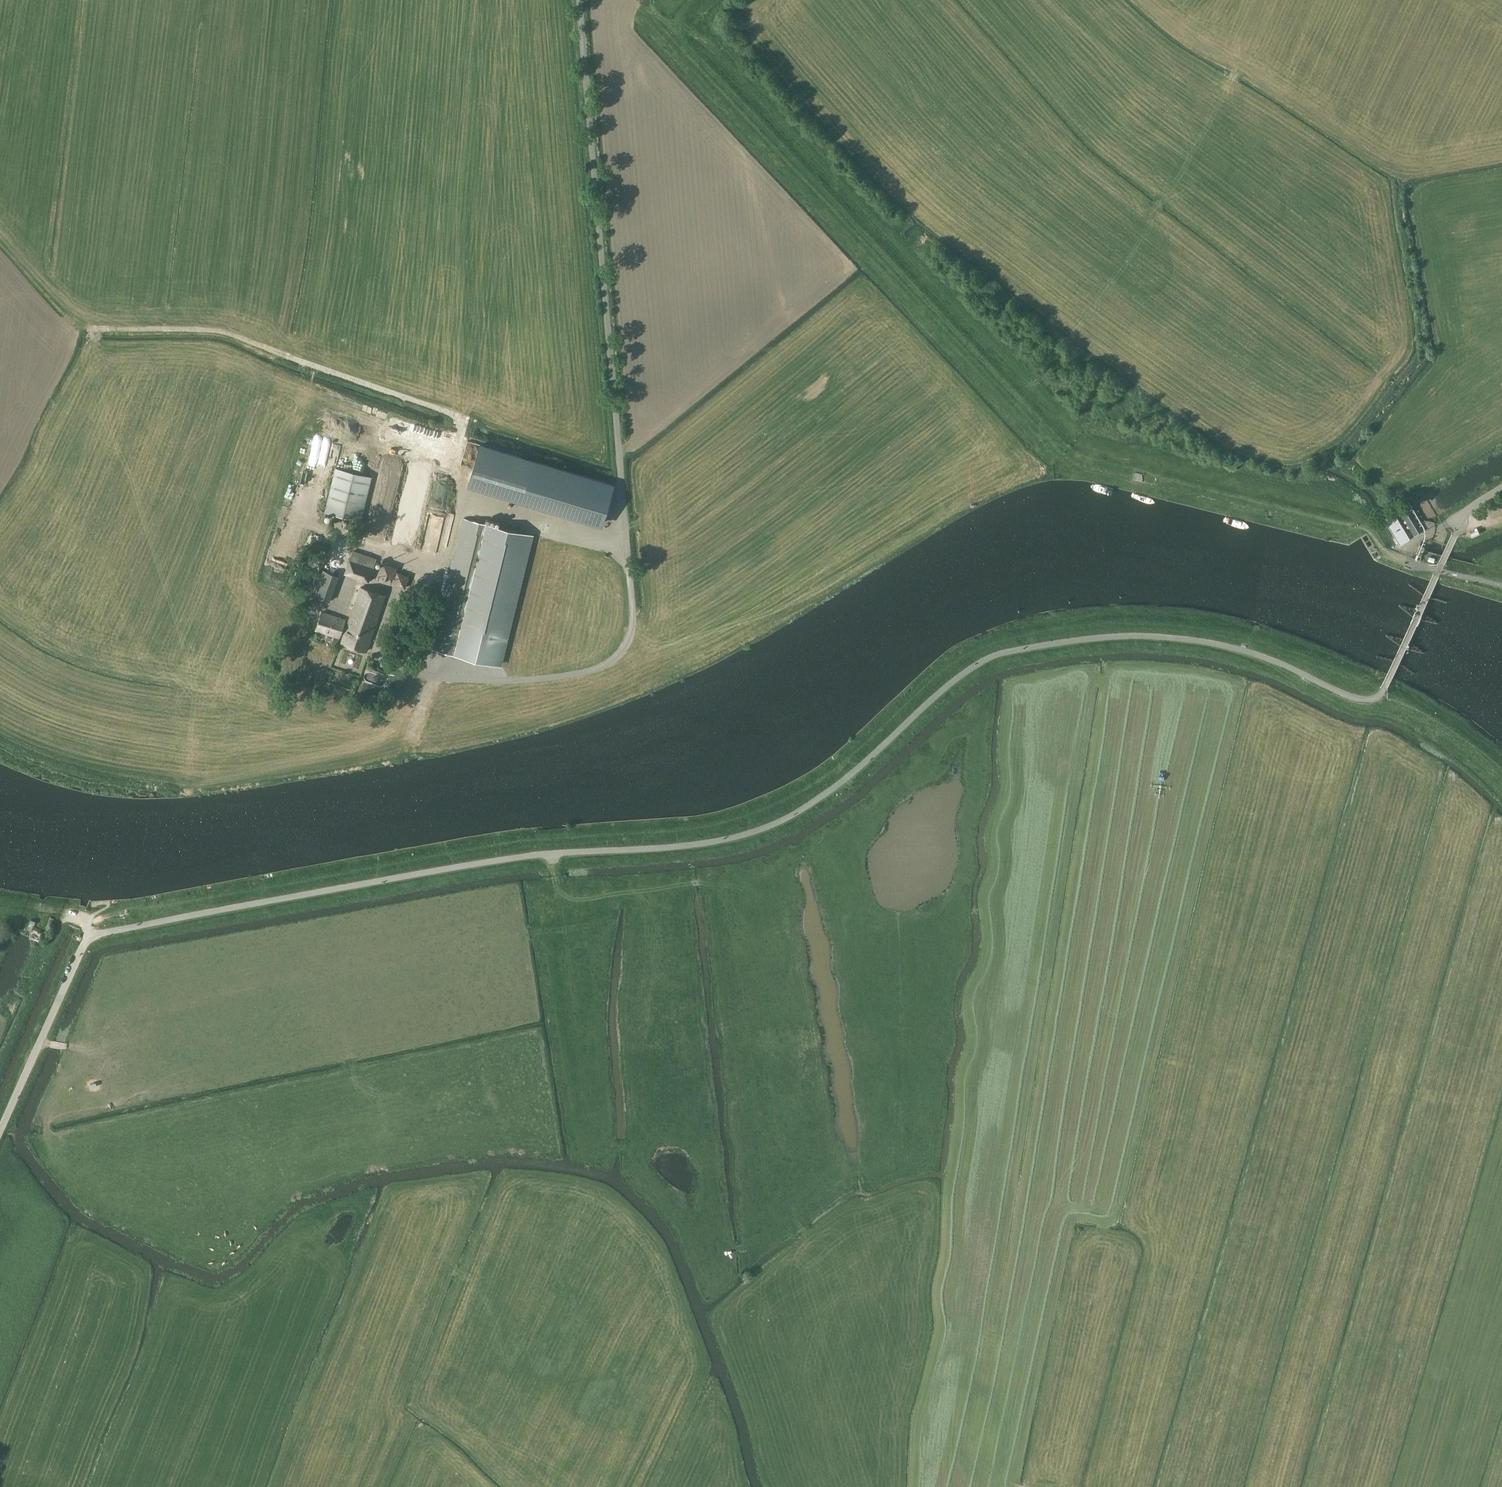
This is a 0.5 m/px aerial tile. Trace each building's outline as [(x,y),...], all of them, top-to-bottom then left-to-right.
[(493,490),(505,452),(480,444),(469,483),(493,490)] [(590,477),(505,452),(493,490),(578,515),(590,477)] [(325,511),(361,520),(372,476),(336,467),(325,511)] [(1143,481),(1143,474),(1135,472),(1132,479),(1143,481)] [(614,484),(590,477),(578,515),(603,523),(614,484)] [(1409,534),(1417,529),(1407,514),(1408,513),(1405,508),(1396,513),(1397,515),(1387,521),(1401,543),(1411,537),(1409,534)] [(499,665),(531,534),(464,518),(454,558),(453,558),(431,648),(499,665)] [(353,550),(345,573),(369,581),(377,558),(353,550)] [(313,595),(330,601),(339,576),(323,570),(313,595)] [(396,573),(393,582),(392,584),(405,589),(406,586),(407,584),(410,576),(397,571),(396,573)] [(361,586),(344,643),(366,650),(385,594),(361,586)] [(345,620),(322,612),(316,629),(338,638),(345,620)]
